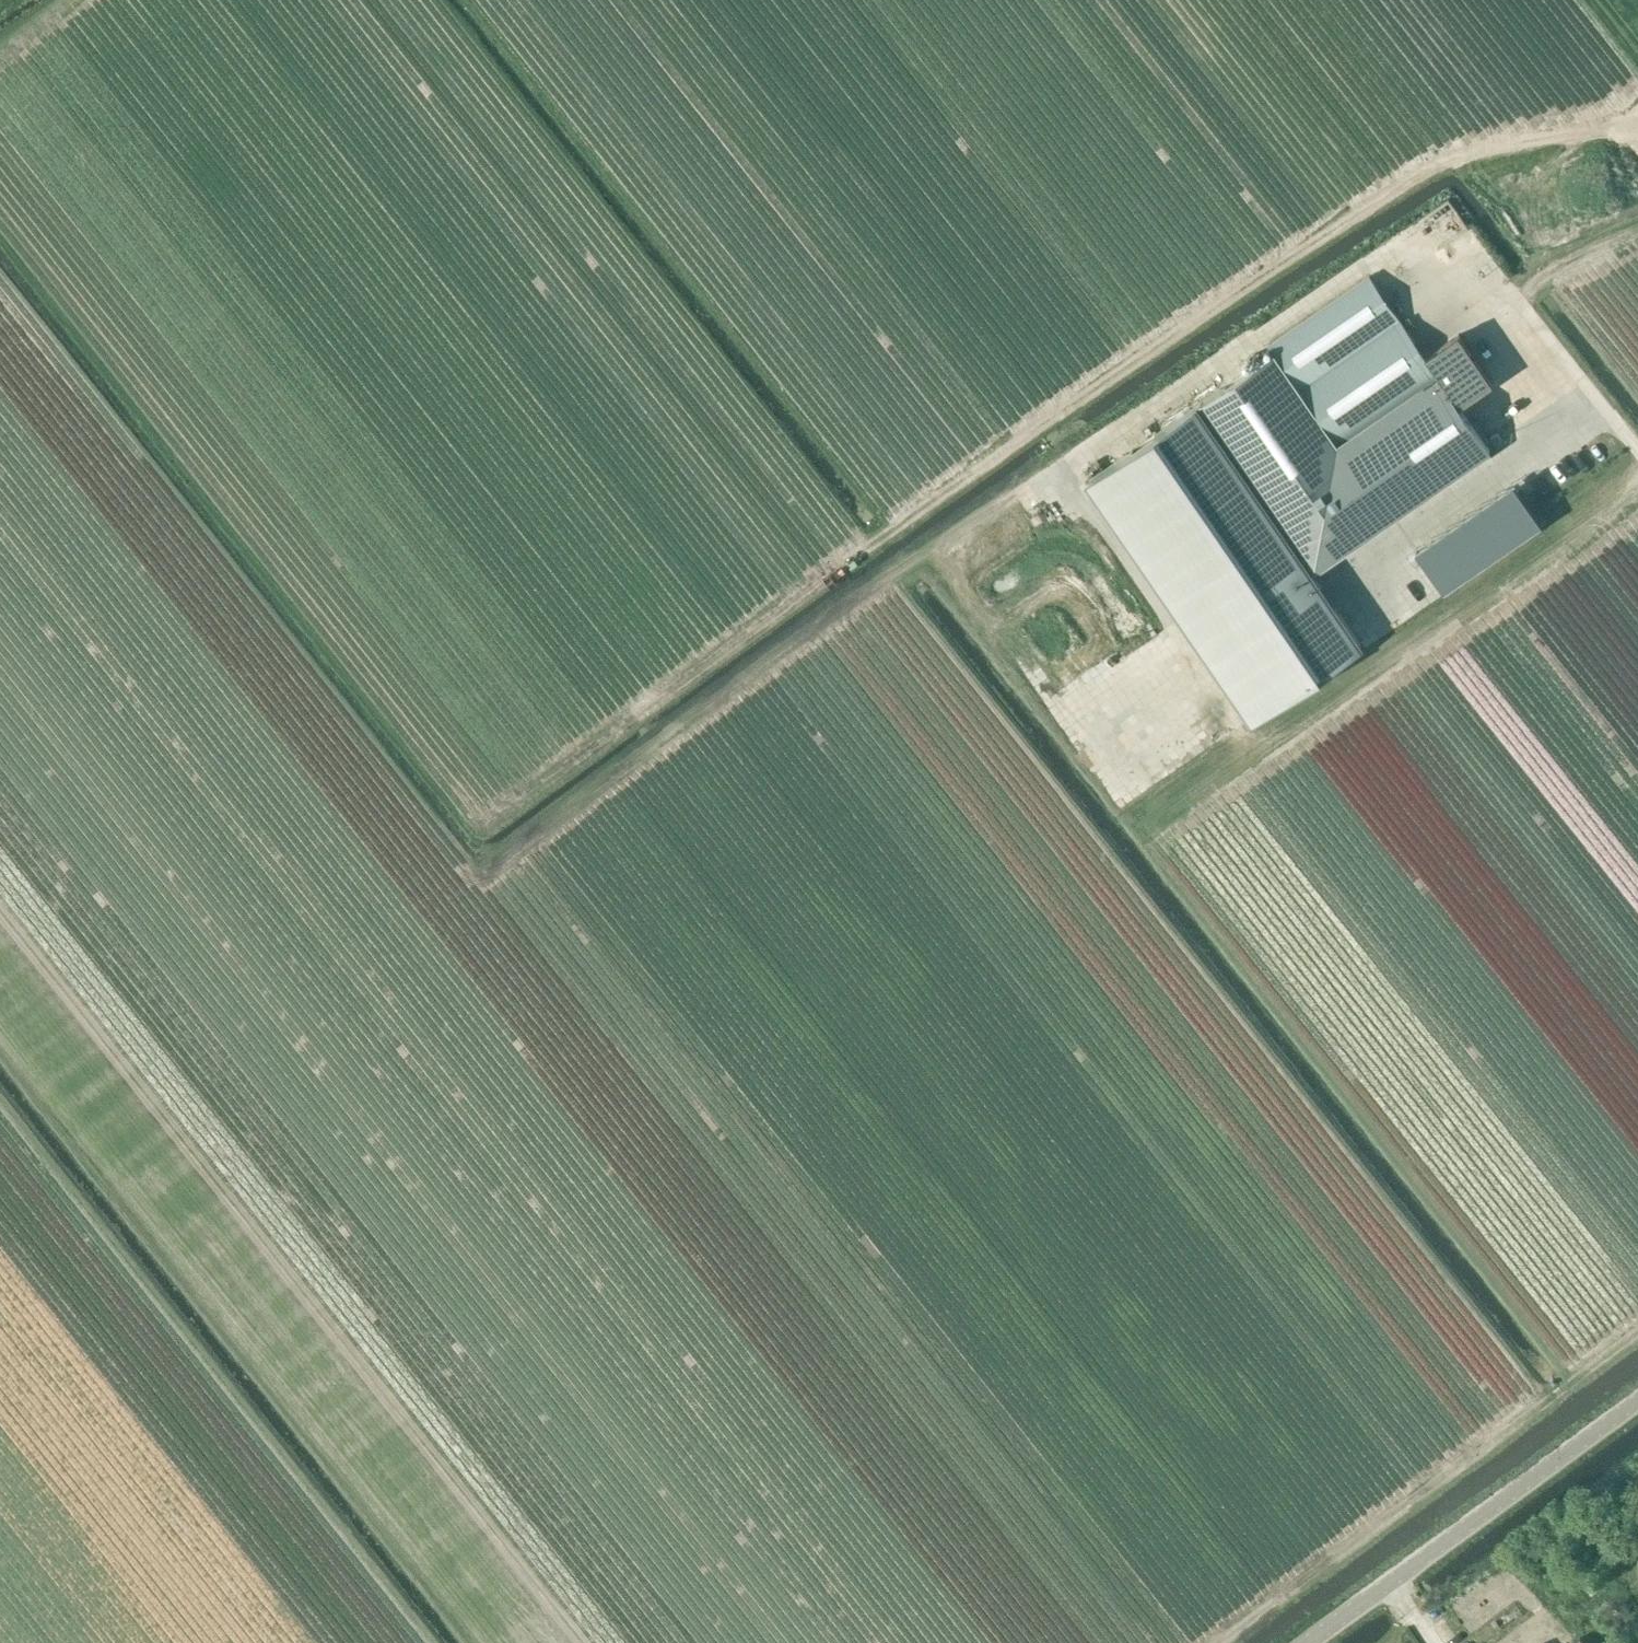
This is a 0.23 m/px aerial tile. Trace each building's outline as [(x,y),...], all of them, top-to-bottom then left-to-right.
[(1494,287),(1503,274),(1492,267),(1483,280),(1494,287)] [(1275,352),(1090,480),(1254,717),(1362,643),(1313,571),(1491,448),(1460,404),(1492,381),(1459,333),(1427,356),(1371,275),(1269,344),(1275,352)] [(1542,523),(1515,483),(1417,550),(1445,590),(1542,523)] [(1084,518),(1094,538),(1105,532),(1095,512),(1084,518)]
